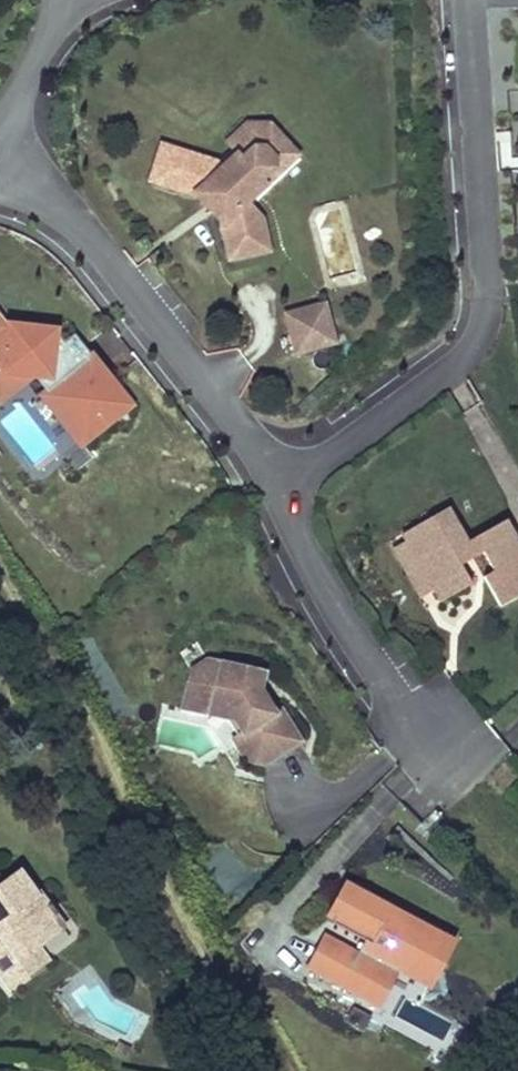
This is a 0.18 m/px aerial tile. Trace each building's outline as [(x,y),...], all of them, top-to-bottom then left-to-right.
[(264,195),(295,166),(267,136),(244,136),(224,154),(229,160),(214,174),(219,180),(235,165),(240,170),(252,159),(261,159),(271,171),(271,180),(260,190),(264,195)] [(249,241),(260,231),(244,214),(264,195),(260,190),(271,180),(271,171),(261,159),(252,159),(240,170),(235,165),(219,180),(214,174),(159,157),(148,192),(193,207),(196,205),(221,233),(219,235),(227,271),(254,265),(249,241)] [(266,262),(260,231),(249,241),(254,265),(266,262)] [(324,296),(278,308),(290,355),(337,342),(324,296)] [(20,341),(19,345),(34,346),(35,342),(37,342),(37,333),(19,332),(18,340),(20,341)] [(5,339),(0,343),(0,384),(28,387),(38,388),(47,400),(46,400),(46,401),(45,401),(45,402),(45,403),(45,404),(45,405),(45,406),(46,408),(58,422),(57,429),(78,455),(125,417),(101,387),(91,395),(77,377),(82,373),(84,370),(84,368),(84,365),(81,362),(69,347),(59,355),(50,344),(37,342),(35,342),(34,346),(19,345),(20,341),(18,340),(5,339)] [(101,387),(84,365),(84,368),(84,370),(82,373),(77,377),(91,395),(101,387)] [(28,387),(0,384),(0,410),(28,387)] [(452,536),(444,521),(431,529),(439,543),(452,536)] [(481,564),(491,583),(481,589),(498,618),(517,606),(517,562),(502,533),(463,555),(452,536),(439,543),(431,529),(401,545),(406,554),(425,588),(428,586),(434,597),(431,598),(432,600),(439,613),(469,596),(458,577),(481,564)] [(434,597),(428,586),(425,588),(406,554),(392,562),(418,607),(432,600),(431,598),(434,597)] [(273,726),(258,703),(252,701),(256,684),(205,672),(189,682),(184,701),(211,708),(208,720),(227,725),(240,746),(234,751),(231,752),(244,774),(261,777),(299,754),(279,722),(273,726)] [(258,703),(262,685),(256,684),(252,701),(258,703)] [(211,708),(184,701),(180,722),(222,731),(234,751),(240,746),(227,725),(208,720),(211,708)] [(2,975),(19,963),(9,949),(48,920),(58,933),(74,921),(40,876),(30,883),(12,859),(0,868),(0,973),(2,975)] [(354,904),(343,898),(336,911),(347,917),(354,904)] [(433,953),(397,935),(401,928),(354,904),(347,917),(336,911),(327,928),(332,930),(329,936),(362,953),(355,967),(351,974),(319,957),(307,980),(359,1007),(368,989),(387,999),(396,981),(428,998),(434,989),(419,981),(433,953)] [(19,963),(58,933),(48,920),(9,949),(19,963)] [(434,989),(452,955),(401,928),(397,935),(433,953),(419,981),(434,989)] [(355,967),(323,950),(319,957),(351,974),(355,967)] [(387,999),(368,989),(359,1007),(377,1017),(387,999)] [(111,1038),(95,1033),(92,1046),(108,1051),(111,1038)]
